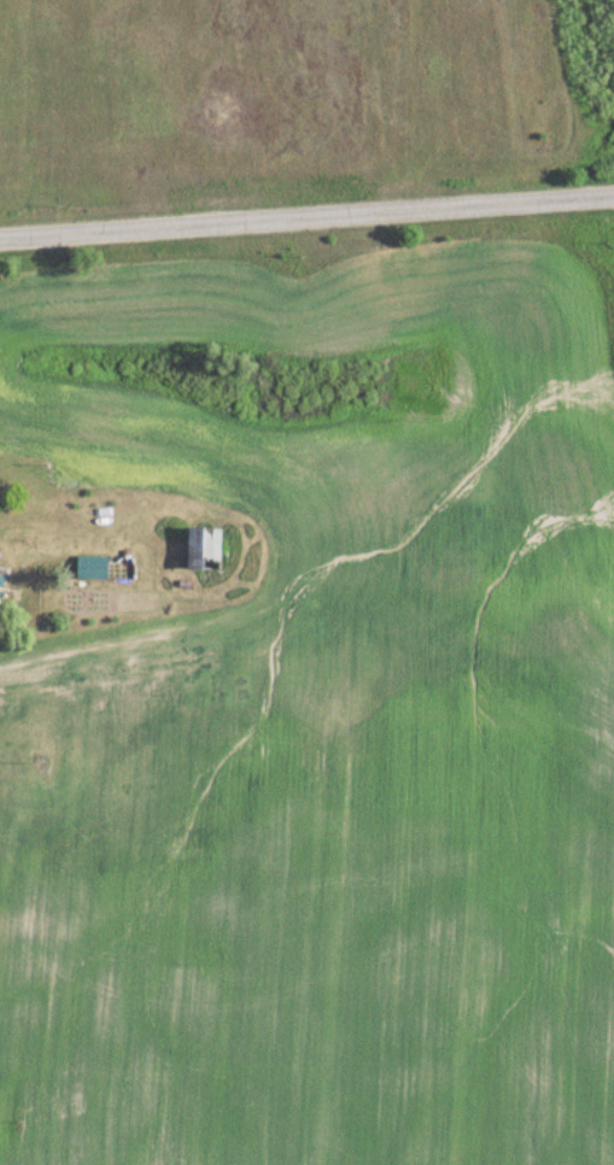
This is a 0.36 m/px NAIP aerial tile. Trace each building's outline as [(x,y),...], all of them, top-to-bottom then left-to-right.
[(192,571),(225,571),(225,529),(192,529),(192,571)] [(112,557),(80,557),(79,580),(111,580),(112,557)]
